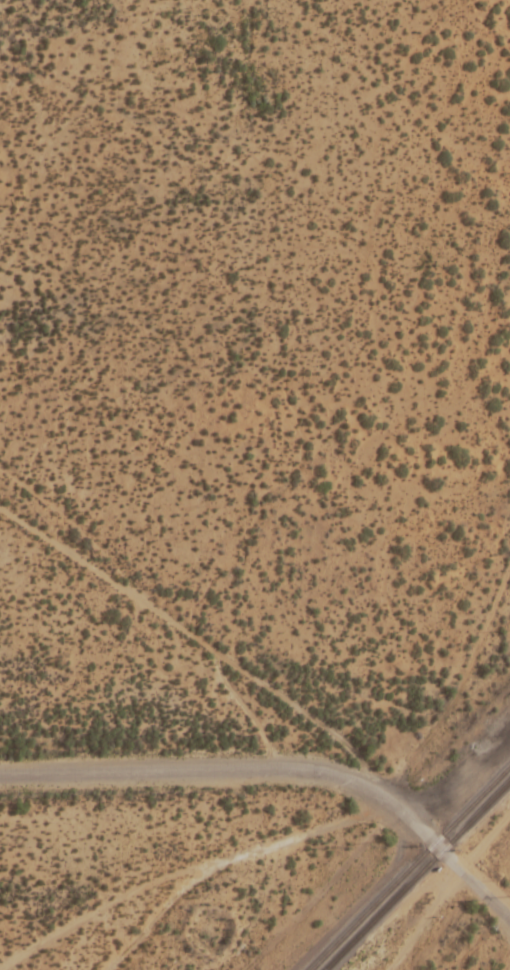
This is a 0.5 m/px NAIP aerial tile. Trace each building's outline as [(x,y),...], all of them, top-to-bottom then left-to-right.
[(380,65),(387,63),(385,51),(378,52),(380,65)]
